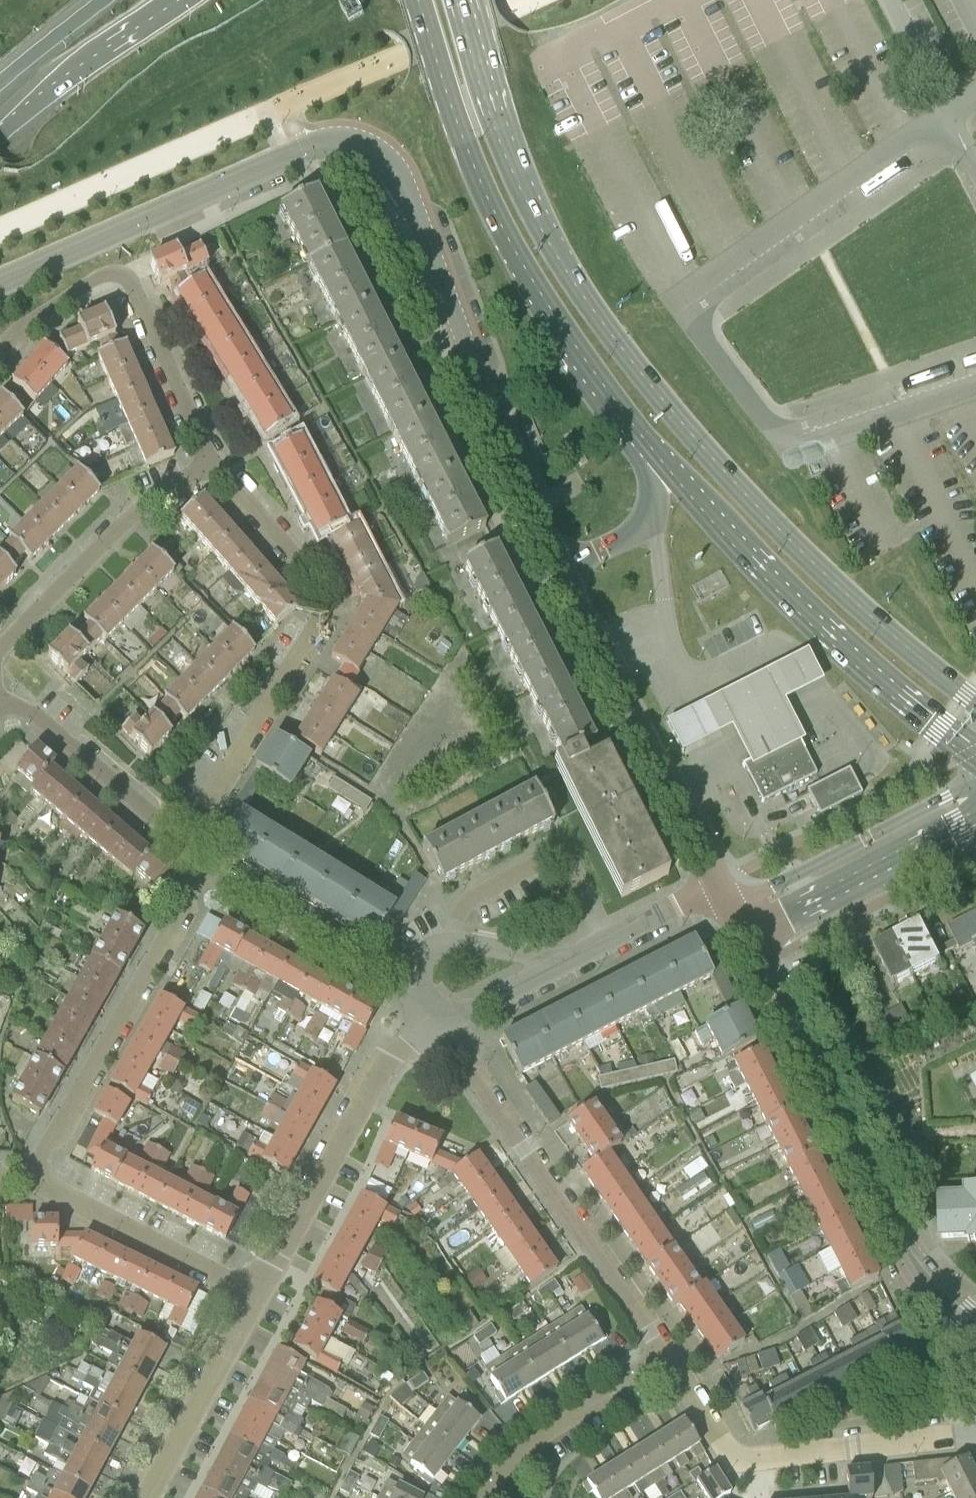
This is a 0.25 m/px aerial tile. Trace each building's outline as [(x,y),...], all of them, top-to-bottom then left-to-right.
[(345,248),(337,232),(317,192),(278,210),(307,267),(345,248)] [(183,276),(207,266),(200,248),(179,258),(176,252),(149,263),(159,287),(169,283),(183,276)] [(373,304),(366,289),(345,248),(307,267),(306,268),(307,269),(308,269),(335,323),(373,304)] [(169,283),(190,316),(216,300),(203,279),(189,287),(183,276),(169,283)] [(229,321),(216,300),(190,316),(202,337),(229,321)] [(401,360),(394,345),(373,304),(335,323),(363,379),(401,360)] [(67,359),(94,348),(98,357),(119,348),(105,314),(77,325),(80,333),(59,341),(67,359)] [(241,341),(229,321),(202,337),(215,357),(241,341)] [(254,361),(241,341),(215,357),(227,377),(254,361)] [(98,357),(107,379),(134,367),(125,345),(119,348),(98,357)] [(52,386),(68,367),(44,347),(28,365),(52,386)] [(429,416),(422,400),(401,360),(363,379),(392,435),(429,416)] [(267,382),(254,361),(227,377),(240,399),(267,382)] [(36,404),(52,386),(28,365),(12,384),(36,404)] [(107,379),(118,402),(145,390),(134,367),(107,379)] [(279,402),(267,382),(240,399),(252,419),(279,402)] [(118,402),(127,424),(154,412),(145,390),(118,402)] [(24,418),(2,396),(0,398),(0,428),(6,435),(24,418)] [(292,423),(279,402),(252,419),(266,440),(292,423)] [(127,424),(137,447),(165,435),(154,412),(127,424)] [(458,472),(453,462),(429,416),(392,435),(420,491),(458,472)] [(137,447),(147,468),(174,456),(165,435),(137,447)] [(301,439),(275,453),(273,454),(284,475),(313,461),(301,439)] [(284,475),(291,487),(295,497),(324,482),(313,461),(284,475)] [(99,493),(97,491),(77,470),(75,473),(68,466),(56,478),(63,485),(58,489),(81,512),(99,493)] [(446,547),(486,528),(458,472),(420,491),(447,546),(446,546),(446,547)] [(295,497),(300,506),(306,518),(335,503),(324,482),(295,497)] [(65,527),(81,512),(58,489),(42,505),(65,527)] [(180,517),(196,536),(219,516),(203,498),(180,517)] [(306,518),(313,530),(318,540),(346,525),(335,503),(306,518)] [(46,546),(57,535),(65,527),(42,505),(24,523),(46,546)] [(196,536),(212,554),(235,534),(219,516),(196,536)] [(30,562),(46,546),(24,523),(8,540),(11,543),(25,557),(30,562)] [(369,549),(358,527),(330,541),(341,563),(369,549)] [(212,554),(228,572),(251,552),(235,534),(212,554)] [(15,577),(10,572),(25,557),(11,543),(0,555),(0,592),(15,577)] [(380,570),(369,549),(341,563),(352,585),(380,570)] [(529,615),(518,593),(496,549),(464,565),(497,631),(529,615)] [(157,591),(175,574),(152,552),(135,569),(157,591)] [(267,571),(260,563),(251,552),(228,572),(244,590),(267,571)] [(140,608),(157,591),(135,569),(118,586),(140,608)] [(352,585),(356,593),(361,590),(366,601),(393,618),(399,608),(380,570),(352,585)] [(283,589),(273,579),(267,571),(244,590),(260,609),(283,589)] [(124,625),(140,608),(118,586),(102,603),(124,625)] [(260,609),(276,627),(298,607),(283,589),(260,609)] [(382,636),(393,618),(366,601),(355,619),(382,636)] [(106,643),(124,625),(102,603),(84,621),(89,627),(103,640),(106,643)] [(529,695),(561,678),(529,615),(497,631),(529,695)] [(371,654),(382,636),(355,619),(344,637),(371,654)] [(76,685),(89,672),(80,663),(103,640),(89,627),(74,642),(69,636),(48,657),(76,685)] [(236,671),(246,660),(254,652),(233,631),(214,650),(236,671)] [(331,658),(343,666),(358,675),(371,654),(344,637),(331,658)] [(214,650),(198,666),(220,687),(236,671),(214,650)] [(807,653),(667,724),(683,755),(731,730),(751,770),(805,742),(785,703),(823,683),(807,653)] [(198,666),(182,683),(203,704),(220,687),(198,666)] [(349,691),(354,683),(359,676),(358,675),(343,666),(335,681),(335,682),(349,691)] [(594,743),(583,721),(561,678),(529,695),(561,759),(585,747),(594,743)] [(333,682),(321,701),(346,717),(359,697),(349,691),(335,682),(334,682),(333,682)] [(164,701),(166,703),(180,717),(185,722),(203,704),(182,683),(164,701)] [(333,738),(346,717),(321,701),(308,722),(333,738)] [(150,758),(167,741),(171,737),(165,732),(180,717),(166,703),(143,726),(135,718),(122,731),(150,758)] [(321,757),(331,741),(333,738),(308,722),(296,741),(321,757)] [(305,755),(292,747),(275,737),(255,768),(257,769),(225,820),(233,826),(242,812),(243,813),(267,777),(290,792),(311,759),(305,755)] [(744,766),(762,802),(762,803),(763,803),(816,776),(817,775),(817,774),(799,738),(798,738),(797,738),(746,764),(744,765),(743,766),(744,766)] [(668,875),(643,826),(619,777),(606,753),(592,760),(585,747),(561,759),(553,763),(572,801),(596,849),(621,898),(668,875)] [(34,787),(51,769),(55,765),(36,748),(16,771),(34,787)] [(29,792),(46,807),(67,783),(51,769),(34,787),(29,792)] [(862,795),(862,794),(854,780),(850,771),(849,770),(848,770),(807,791),(807,792),(811,800),(819,816),(820,816),(861,796),(862,795)] [(365,813),(371,802),(334,779),(328,790),(365,813)] [(46,807),(63,822),(84,798),(67,783),(46,807)] [(497,855),(553,825),(534,788),(478,818),(497,855)] [(65,836),(73,843),(100,811),(84,798),(63,822),(71,829),(65,836)] [(88,843),(97,851),(118,826),(100,811),(73,843),(82,850),(88,843)] [(220,847),(251,866),(272,831),(243,813),(242,812),(233,826),(220,847)] [(441,885),(497,855),(478,818),(422,848),(441,885)] [(97,851),(113,864),(134,840),(118,826),(97,851)] [(251,866),(281,885),(303,850),(272,831),(251,866)] [(131,880),(136,874),(151,854),(134,840),(113,864),(131,880)] [(136,874),(145,882),(138,891),(146,898),(154,889),(173,866),(154,850),(151,854),(136,874)] [(281,885),(312,904),(334,869),(303,850),(281,885)] [(312,904),(343,923),(365,888),(334,869),(312,904)] [(398,901),(395,907),(387,919),(397,925),(425,882),(414,875),(409,882),(401,877),(389,895),(398,901)] [(373,942),(387,919),(395,907),(365,888),(343,923),(373,942)] [(948,927),(955,941),(945,947),(948,953),(959,948),(961,952),(974,945),(974,946),(975,945),(975,913),(948,927)] [(114,917),(102,939),(131,955),(143,934),(114,917)] [(948,953),(945,947),(936,951),(921,922),(897,934),(917,974),(941,962),(939,958),(948,953)] [(222,954),(233,960),(247,936),(224,923),(200,967),(211,973),(222,954)] [(894,986),(917,974),(897,934),(874,946),(894,986)] [(233,960),(255,972),(268,948),(247,936),(233,960)] [(102,939),(91,959),(119,975),(131,955),(102,939)] [(680,994),(711,978),(707,969),(703,960),(694,941),(661,958),(680,994)] [(265,978),(276,984),(290,960),(268,948),(255,972),(251,978),(262,984),(265,978)] [(707,969),(717,964),(713,955),(703,960),(707,969)] [(649,1010),(680,994),(661,958),(630,974),(649,1010)] [(91,959),(80,979),(108,995),(119,975),(91,959)] [(287,990),(298,996),(311,972),(290,960),(276,984),(287,990)] [(717,964),(707,969),(711,978),(712,978),(722,973),(717,964)] [(244,992),(251,978),(240,972),(232,985),(244,992)] [(298,996),(320,1008),(333,984),(311,972),(298,996)] [(722,973),(712,978),(716,987),(726,982),(722,973)] [(616,1027),(649,1010),(630,974),(597,991),(616,1027)] [(262,984),(251,978),(244,992),(255,998),(262,984)] [(97,1015),(103,1004),(108,995),(80,979),(68,999),(97,1015)] [(726,982),(716,987),(720,996),(731,990),(726,982)] [(320,1008),(342,1021),(356,997),(333,984),(320,1008)] [(725,1005),(735,999),(731,990),(720,996),(725,1005)] [(584,1043),(616,1027),(597,991),(566,1007),(584,1043)] [(287,1016),(295,1002),(284,996),(276,1010),(287,1016)] [(197,1017),(162,997),(161,997),(148,1019),(172,1032),(178,1022),(191,1029),(197,1017)] [(342,1047),(354,1053),(378,1009),(356,997),(342,1021),(353,1027),(342,1047)] [(85,1035),(92,1023),(97,1015),(68,999),(57,1019),(85,1035)] [(735,999),(725,1005),(729,1014),(740,1008),(735,999)] [(295,1002),(287,1016),(299,1022),(306,1008),(295,1002)] [(894,1010),(906,1033),(914,1029),(902,1006),(894,1010)] [(553,1059),(584,1043),(566,1007),(534,1024),(553,1059)] [(758,1042),(740,1008),(729,1014),(703,1027),(720,1061),(758,1042)] [(906,1033),(894,1010),(883,1016),(895,1039),(906,1033)] [(303,1036),(315,1043),(327,1020),(316,1014),(303,1036)] [(57,1019),(45,1039),(74,1055),(85,1035),(57,1019)] [(148,1019),(136,1041),(160,1054),(165,1057),(171,1047),(165,1044),(172,1032),(148,1019)] [(519,1076),(553,1059),(534,1024),(501,1041),(519,1076)] [(45,1039),(34,1060),(62,1076),(74,1055),(45,1039)] [(136,1041),(123,1063),(147,1076),(160,1054),(136,1041)] [(743,1085),(744,1086),(773,1071),(761,1049),(732,1064),(737,1072),(728,1076),(735,1089),(743,1085)] [(179,1065),(165,1057),(159,1069),(173,1077),(179,1065)] [(34,1060),(22,1081),(50,1097),(62,1076),(34,1060)] [(667,1063),(669,1075),(677,1073),(674,1061),(667,1063)] [(111,1085),(147,1106),(153,1094),(141,1087),(147,1076),(123,1063),(111,1085)] [(659,1065),(662,1077),(669,1075),(667,1063),(659,1065)] [(298,1095),(322,1108),(334,1086),(298,1065),(291,1076),(304,1083),(298,1095)] [(651,1066),(654,1078),(662,1077),(659,1065),(651,1066)] [(644,1068),(646,1080),(654,1078),(651,1066),(644,1068)] [(636,1070),(639,1082),(646,1080),(644,1068),(636,1070)] [(628,1071),(631,1084),(639,1082),(636,1070),(628,1071)] [(621,1073),(624,1085),(631,1084),(628,1071),(621,1073)] [(747,1109),(747,1110),(754,1107),(783,1092),(773,1071),(744,1086),(752,1102),(746,1104),(748,1108),(747,1109)] [(613,1075),(616,1087),(624,1085),(621,1073),(613,1075)] [(606,1077),(608,1089),(616,1087),(613,1075),(606,1077)] [(598,1078),(601,1091),(608,1089),(606,1077),(598,1078)] [(22,1081),(10,1101),(39,1117),(50,1097),(22,1081)] [(530,1097),(540,1090),(535,1084),(525,1089),(530,1097)] [(540,1090),(530,1097),(535,1104),(545,1097),(540,1090)] [(130,1105),(107,1092),(106,1091),(94,1115),(104,1120),(99,1131),(111,1137),(116,1128),(117,1128),(130,1105)] [(783,1092),(754,1107),(765,1127),(794,1113),(783,1092)] [(266,1106),(281,1113),(287,1102),(273,1094),(266,1106)] [(287,1116),(310,1129),(322,1108),(298,1095),(287,1116)] [(545,1097),(535,1104),(540,1111),(550,1104),(545,1097)] [(550,1104),(540,1111),(545,1118),(555,1112),(550,1104)] [(581,1143),(608,1124),(594,1105),(568,1123),(581,1143)] [(260,1117),(274,1126),(281,1113),(266,1106),(260,1117)] [(555,1112),(545,1118),(550,1125),(560,1119),(555,1112)] [(776,1149),(805,1134),(794,1113),(765,1127),(776,1149)] [(274,1139),(298,1152),(310,1129),(287,1116),(274,1139)] [(396,1151),(407,1155),(417,1130),(394,1120),(373,1166),(387,1172),(396,1151)] [(595,1162),(609,1154),(622,1145),(618,1139),(608,1124),(581,1143),(595,1162)] [(407,1155),(431,1165),(436,1153),(441,1140),(417,1130),(407,1155)] [(114,1182),(127,1158),(106,1147),(111,1137),(99,1131),(87,1153),(97,1158),(91,1170),(114,1182)] [(746,1134),(711,1149),(717,1162),(752,1148),(746,1134)] [(779,1171),(779,1173),(786,1169),(815,1155),(805,1134),(776,1149),(779,1155),(774,1158),(780,1171),(779,1171)] [(262,1160),(284,1174),(285,1174),(298,1152),(274,1139),(269,1150),(245,1137),(239,1148),(249,1154),(262,1160)] [(140,1158),(151,1163),(159,1149),(147,1143),(140,1158)] [(151,1163),(164,1169),(171,1154),(159,1149),(151,1163)] [(436,1153),(431,1165),(444,1170),(449,1158),(436,1153)] [(582,1171),(595,1191),(621,1172),(614,1162),(609,1154),(595,1162),(582,1171)] [(815,1155),(786,1169),(797,1190),(826,1175),(815,1155)] [(478,1156),(466,1164),(453,1173),(451,1174),(464,1194),(491,1175),(478,1156)] [(114,1182),(136,1194),(148,1169),(127,1158),(114,1182)] [(449,1158),(444,1170),(453,1173),(466,1164),(449,1158)] [(195,1189),(203,1172),(191,1167),(183,1183),(195,1189)] [(136,1194),(158,1205),(171,1181),(148,1169),(136,1194)] [(203,1172),(195,1189),(208,1195),(215,1178),(203,1172)] [(595,1191),(608,1209),(634,1191),(631,1188),(629,1184),(621,1172),(595,1191)] [(464,1194),(476,1212),(504,1193),(491,1175),(464,1194)] [(807,1209),(836,1196),(826,1175),(797,1190),(807,1209)] [(158,1205),(181,1217),(193,1193),(182,1187),(171,1181),(158,1205)] [(967,1187),(967,1197),(940,1198),(942,1239),(969,1238),(969,1242),(975,1242),(975,1187),(967,1187)] [(225,1240),(238,1215),(239,1217),(249,1196),(237,1190),(231,1201),(226,1210),(215,1204),(204,1229),(225,1240)] [(621,1228),(647,1210),(637,1196),(634,1191),(608,1209),(621,1228)] [(204,1229),(215,1204),(210,1202),(205,1199),(193,1193),(181,1217),(204,1229)] [(490,1231),(517,1212),(504,1193),(476,1212),(490,1231)] [(810,1233),(818,1230),(846,1215),(836,1196),(807,1209),(798,1214),(805,1227),(811,1224),(813,1228),(809,1230),(810,1233)] [(351,1218),(374,1231),(380,1221),(393,1228),(400,1216),(378,1203),(378,1205),(363,1197),(351,1218)] [(634,1247),(661,1230),(658,1226),(656,1222),(647,1210),(621,1228),(634,1247)] [(490,1231),(503,1250),(530,1231),(517,1212),(490,1231)] [(829,1251),(857,1237),(846,1215),(818,1230),(829,1251)] [(338,1241),(362,1254),(374,1231),(351,1218),(338,1241)] [(59,1249),(68,1249),(75,1235),(58,1235),(58,1221),(32,1221),(32,1249),(59,1249)] [(647,1266),(673,1248),(663,1233),(661,1230),(634,1247),(647,1266)] [(503,1250),(516,1270),(544,1250),(530,1231),(503,1250)] [(74,1257),(72,1260),(83,1265),(95,1271),(107,1246),(84,1235),(75,1235),(68,1249),(69,1249),(68,1255),(74,1257)] [(829,1251),(839,1271),(867,1257),(857,1237),(829,1251)] [(325,1264),(349,1277),(362,1254),(338,1241),(325,1264)] [(368,1256),(382,1264),(388,1253),(374,1245),(368,1256)] [(95,1271),(118,1282),(130,1258),(107,1246),(95,1271)] [(661,1287),(687,1268),(673,1248),(647,1266),(661,1287)] [(779,1249),(766,1255),(777,1274),(789,1266),(779,1249)] [(529,1287),(530,1289),(558,1270),(544,1250),(516,1270),(519,1273),(521,1276),(529,1287)] [(361,1267),(376,1275),(382,1264),(368,1256),(361,1267)] [(850,1291),(863,1285),(878,1277),(867,1257),(839,1271),(843,1278),(835,1282),(841,1295),(849,1291),(850,1291)] [(118,1282),(140,1293),(152,1268),(130,1258),(118,1282)] [(337,1298),(338,1296),(349,1277),(325,1264),(313,1285),(324,1291),(318,1303),(329,1308),(336,1297),(337,1298)] [(79,1277),(81,1272),(70,1266),(68,1265),(61,1280),(74,1286),(79,1277)] [(790,1297),(801,1291),(809,1285),(797,1265),(791,1270),(778,1277),(790,1297)] [(140,1293),(164,1304),(176,1280),(152,1268),(140,1293)] [(472,1291),(487,1281),(477,1268),(463,1278),(472,1291)] [(678,1304),(701,1289),(687,1268),(661,1287),(674,1306),(678,1304)] [(175,1310),(165,1330),(176,1335),(198,1291),(176,1280),(164,1304),(175,1310)] [(551,1295),(560,1289),(554,1281),(545,1287),(551,1295)] [(97,1297),(109,1303),(116,1288),(103,1282),(97,1297)] [(691,1323),(718,1304),(705,1285),(701,1289),(678,1304),(691,1323)] [(543,1301),(551,1295),(545,1287),(537,1293),(543,1301)] [(803,1320),(815,1314),(801,1291),(790,1297),(803,1320)] [(118,1307),(130,1313),(137,1299),(126,1293),(118,1307)] [(868,1313),(876,1308),(867,1293),(859,1298),(868,1313)] [(329,1308),(349,1320),(357,1307),(338,1296),(337,1298),(336,1297),(329,1308)] [(130,1313),(142,1319),(149,1304),(137,1299),(130,1313)] [(370,1333),(349,1320),(329,1308),(318,1303),(306,1326),(328,1339),(336,1343),(342,1333),(363,1345),(370,1333)] [(520,1318),(528,1312),(522,1303),(514,1309),(520,1318)] [(691,1323),(704,1341),(731,1322),(718,1304),(691,1323)] [(850,1324),(857,1319),(848,1305),(841,1310),(850,1324)] [(565,1318),(587,1352),(607,1339),(601,1330),(597,1332),(581,1308),(565,1318)] [(511,1324),(520,1318),(514,1309),(505,1315),(511,1324)] [(842,1329),(850,1324),(841,1310),(833,1314),(842,1329)] [(571,1362),(587,1352),(565,1318),(549,1328),(571,1362)] [(882,1337),(895,1360),(915,1350),(901,1323),(889,1330),(883,1320),(874,1324),(882,1337)] [(704,1341),(718,1360),(745,1342),(731,1322),(704,1341)] [(489,1339),(497,1334),(491,1325),(483,1331),(489,1339)] [(342,1364),(321,1353),(328,1339),(306,1326),(293,1349),(317,1362),(315,1364),(336,1375),(342,1364)] [(96,1335),(157,1367),(166,1350),(138,1334),(132,1344),(101,1328),(96,1335)] [(554,1372),(571,1362),(549,1328),(533,1338),(554,1372)] [(812,1348),(820,1343),(810,1329),(803,1333),(812,1348)] [(486,1355),(495,1348),(489,1339),(483,1331),(473,1337),(486,1355)] [(804,1353),(812,1348),(803,1333),(795,1338),(804,1353)] [(896,1364),(895,1360),(882,1337),(871,1343),(865,1333),(857,1337),(876,1374),(896,1364)] [(147,1385),(157,1367),(96,1335),(96,1337),(93,1335),(88,1344),(91,1346),(92,1344),(113,1355),(107,1365),(118,1371),(147,1385)] [(856,1385),(876,1374),(857,1337),(848,1342),(853,1352),(842,1358),(856,1385)] [(538,1382),(554,1372),(533,1338),(517,1348),(538,1382)] [(521,1392),(538,1382),(517,1348),(500,1359),(521,1392)] [(267,1367),(331,1401),(335,1394),(300,1375),(306,1365),(304,1363),(304,1364),(277,1349),(267,1367)] [(771,1369),(780,1366),(774,1350),(766,1353),(771,1369)] [(763,1372),(771,1369),(766,1353),(757,1355),(763,1372)] [(836,1395),(856,1385),(842,1358),(830,1364),(825,1355),(818,1358),(836,1395)] [(816,1405),(836,1395),(818,1358),(810,1362),(815,1371),(802,1379),(816,1405)] [(501,1405),(521,1392),(500,1359),(484,1369),(499,1394),(495,1396),(501,1405)] [(741,1378),(750,1376),(745,1359),(736,1362),(741,1378)] [(136,1406),(147,1385),(118,1371),(113,1380),(82,1363),(77,1372),(76,1371),(75,1373),(136,1406)] [(330,1402),(331,1401),(267,1367),(258,1385),(297,1406),(306,1412),(311,1402),(322,1408),(342,1419),(347,1411),(330,1402)] [(128,1421),(136,1406),(75,1373),(72,1379),(94,1391),(89,1400),(100,1405),(128,1421)] [(405,1385),(411,1394),(429,1382),(423,1373),(405,1385)] [(796,1416),(816,1405),(802,1379),(790,1385),(785,1375),(777,1379),(796,1416)] [(775,1426),(796,1416),(777,1379),(768,1384),(773,1393),(763,1399),(773,1423),(775,1426)] [(248,1403),(298,1430),(302,1425),(304,1422),(292,1416),(297,1406),(258,1385),(248,1403)] [(753,1433),(773,1423),(763,1399),(755,1386),(747,1390),(751,1400),(740,1407),(753,1433)] [(389,1398),(395,1404),(405,1393),(398,1387),(389,1398)] [(11,1405),(35,1395),(23,1388),(0,1398),(0,1400),(11,1405)] [(436,1412),(467,1436),(482,1417),(474,1410),(470,1414),(448,1397),(436,1412)] [(6,1416),(11,1405),(0,1400),(0,1413),(6,1416)] [(119,1439),(128,1421),(100,1405),(94,1415),(72,1403),(68,1412),(119,1439)] [(314,1438),(298,1430),(248,1403),(239,1420),(279,1443),(285,1433),(294,1438),(295,1436),(311,1444),(314,1438)] [(109,1456),(119,1439),(68,1412),(62,1409),(57,1417),(69,1423),(65,1432),(69,1434),(69,1435),(109,1456)] [(456,1451),(467,1436),(436,1412),(425,1427),(456,1451)] [(370,1435),(379,1440),(389,1422),(379,1417),(370,1435)] [(229,1438),(271,1462),(295,1475),(299,1466),(275,1452),(279,1443),(239,1420),(229,1438)] [(696,1460),(705,1454),(684,1421),(668,1431),(684,1456),(691,1452),(696,1460)] [(445,1466),(456,1451),(425,1427),(413,1442),(445,1466)] [(689,1464),(684,1456),(668,1431),(652,1441),(668,1467),(676,1463),(680,1470),(689,1464)] [(355,1438),(347,1433),(347,1434),(338,1450),(349,1456),(359,1440),(355,1438)] [(100,1474),(109,1456),(69,1435),(64,1444),(54,1439),(49,1447),(100,1474)] [(220,1456),(288,1492),(292,1484),(266,1470),(271,1462),(229,1438),(220,1456)] [(659,1472),(668,1467),(652,1441),(634,1453),(655,1486),(664,1480),(659,1472)] [(429,1486),(445,1466),(413,1442),(401,1458),(424,1475),(421,1479),(429,1486)] [(90,1492),(100,1474),(49,1447),(45,1455),(57,1462),(52,1472),(90,1492)] [(648,1490),(655,1486),(634,1453),(619,1462),(635,1488),(643,1483),(648,1490)] [(239,1489),(244,1479),(278,1497),(285,1497),(288,1492),(220,1456),(210,1474),(239,1489)] [(911,1465),(914,1483),(943,1480),(950,1494),(975,1481),(975,1478),(966,1459),(952,1466),(949,1460),(911,1465)] [(635,1488),(619,1462),(603,1472),(619,1497),(631,1497),(627,1492),(635,1488)] [(899,1466),(884,1467),(885,1478),(894,1497),(902,1492),(899,1466)] [(695,1483),(704,1478),(698,1468),(688,1475),(694,1484),(695,1483)] [(90,1492),(52,1472),(47,1481),(26,1469),(21,1478),(59,1497),(87,1497),(90,1492)] [(846,1471),(848,1494),(848,1497),(872,1497),(869,1469),(859,1470),(858,1469),(858,1470),(846,1471)] [(725,1497),(730,1494),(715,1471),(704,1478),(695,1483),(705,1497),(725,1497)] [(345,1481),(354,1486),(359,1477),(350,1472),(345,1481)] [(603,1472),(582,1486),(588,1495),(592,1493),(596,1497),(619,1497),(603,1472)] [(213,1497),(234,1497),(239,1489),(210,1474),(201,1491),(213,1497)] [(21,1478),(19,1477),(10,1495),(15,1497),(59,1497),(21,1478)] [(388,1480),(379,1497),(420,1497),(388,1480)] [(340,1491),(349,1496),(354,1486),(345,1481),(340,1491)] [(950,1494),(952,1497),(975,1497),(975,1481),(950,1494)]
